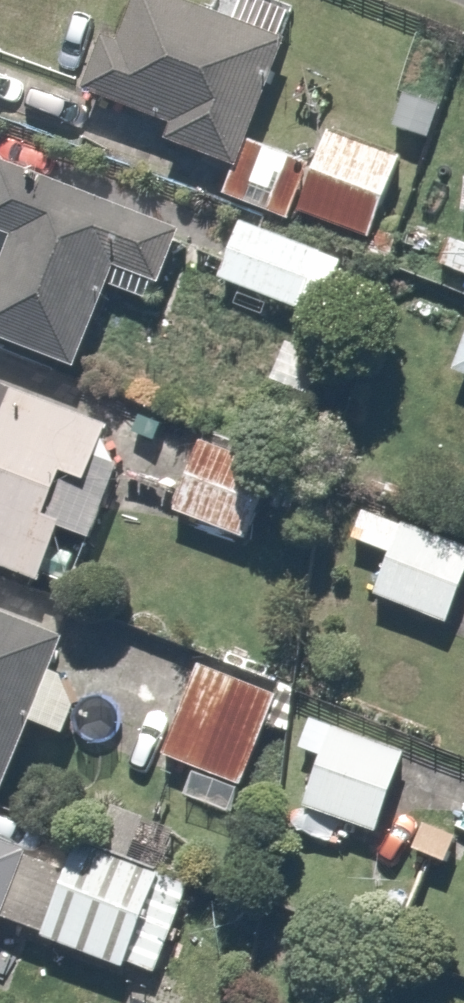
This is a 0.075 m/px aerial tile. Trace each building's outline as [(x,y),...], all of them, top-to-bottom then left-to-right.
[(171,138),(235,161),(279,35),(180,0),(143,0),(128,42),(108,35),(88,93),(176,124),(171,138)] [(409,159),(333,132),(304,216),(380,242),(409,159)] [(253,137),(231,192),(295,218),(317,164),(253,137)] [(158,300),(186,228),(7,158),(0,177),(0,227),(15,233),(0,270),(0,342),(78,372),(113,282),(158,300)] [(324,253),(246,221),(223,277),(301,309),(324,253)] [(131,423),(0,376),(0,566),(39,580),(76,478),(108,489),(131,423)] [(279,454),(206,426),(174,509),(246,537),(279,454)] [(353,540),(389,554),(371,598),(450,630),(463,596),(463,541),(368,503),(353,540)] [(35,722),(69,735),(92,679),(58,665),(69,638),(0,610),(0,792),(6,794),(35,722)] [(290,736),(303,703),(204,662),(167,752),(197,764),(186,790),(228,807),(263,724),(290,736)] [(313,715),(299,749),(324,760),(305,807),(377,837),(411,755),(313,715)] [(72,863),(0,835),(0,933),(4,923),(160,982),(198,884),(81,839),(72,863)]
